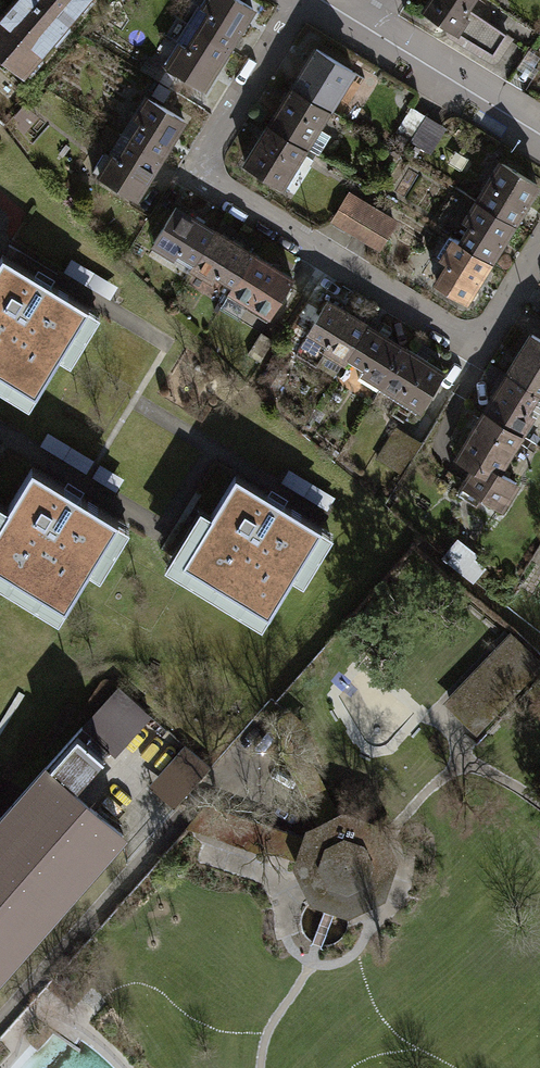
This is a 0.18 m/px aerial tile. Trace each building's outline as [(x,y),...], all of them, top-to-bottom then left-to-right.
[(0,8),(0,72),(13,83),(81,0),(6,0),(0,8)] [(158,67),(198,92),(249,10),(233,0),(199,0),(158,67)] [(467,12),(464,9),(469,0),(422,0),(414,13),(452,36),(455,32),(467,12)] [(467,12),(455,32),(486,51),(499,30),(467,12)] [(283,87),(325,112),(348,74),(307,49),(283,87)] [(283,87),(260,126),(302,151),(325,112),(283,87)] [(130,202),(179,121),(140,98),(91,179),(130,202)] [(440,127),(406,107),(390,134),(424,154),(440,127)] [(302,151),(260,126),(237,164),(279,189),(302,151)] [(490,162),(467,201),(509,226),(532,188),(490,162)] [(345,192),(325,224),(372,254),(392,222),(345,192)] [(484,266),(509,226),(467,201),(454,222),(460,225),(448,245),(484,266)] [(145,247),(185,271),(210,230),(171,205),(145,247)] [(247,253),(210,230),(185,271),(221,294),(247,253)] [(484,266),(448,245),(442,241),(431,259),(438,264),(425,286),(460,307),(484,266)] [(3,252),(0,257),(0,388),(29,405),(59,354),(71,360),(101,310),(3,252)] [(247,253),(221,294),(263,320),(289,278),(247,253)] [(117,287),(72,257),(64,270),(108,299),(117,287)] [(337,367),(363,324),(322,300),(300,335),(319,347),(314,354),(337,367)] [(402,348),(363,324),(337,367),(376,391),(402,348)] [(538,392),(539,388),(539,339),(532,334),(508,373),(538,392)] [(402,348),(376,391),(415,415),(441,372),(402,348)] [(526,411),(538,392),(508,373),(485,410),(521,433),(533,415),(526,411)] [(521,433),(485,410),(457,455),(475,467),(464,485),(500,507),(516,482),(499,471),(521,433)] [(420,443),(392,428),(375,458),(403,473),(420,443)] [(93,458),(48,429),(39,442),(85,472),(93,458)] [(122,476),(100,464),(92,477),(115,490),(122,476)] [(35,467),(10,506),(0,500),(0,579),(62,617),(93,567),(103,573),(132,526),(35,467)] [(332,498),(286,468),(277,482),(323,511),(332,498)] [(329,535),(229,476),(204,519),(192,512),(159,568),(257,626),(287,575),(301,583),(329,535)] [(484,566),(453,541),(443,554),(473,579),(484,566)] [(512,638),(449,704),(474,727),(537,662),(512,638)] [(119,683),(52,758),(82,785),(112,750),(118,756),(155,714),(119,683)] [(325,832),(317,835),(315,843),(263,826),(258,843),(309,860),(308,863),(321,890),(348,899),(374,887),(384,859),(371,833),(343,823),(340,824),(297,734),(303,727),(288,713),(274,729),(325,832)] [(212,768),(186,744),(151,783),(177,807),(212,768)] [(82,785),(52,758),(0,817),(0,976),(131,828),(82,785)]
